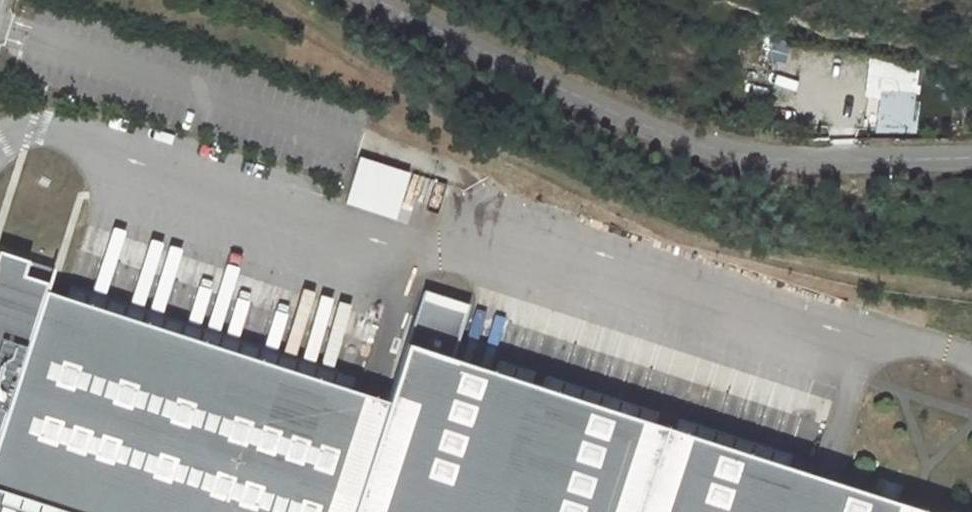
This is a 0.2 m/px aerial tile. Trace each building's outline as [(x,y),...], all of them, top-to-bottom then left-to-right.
[(771,40),(766,58),(782,63),(788,45),(771,40)] [(880,99),(878,122),(914,124),(918,65),(868,62),(866,98),(880,99)] [(346,203),(396,217),(409,172),(359,158),(346,203)] [(789,465),(676,428),(654,421),(543,385),(531,381),(495,369),(452,356),(468,306),(423,292),(388,400),(350,387),(67,298),(46,289),(53,267),(0,250),(0,492),(63,511),(936,511),(789,465)] [(71,285),(67,298),(350,387),(354,375),(71,285)] [(499,359),(495,369),(531,381),(534,370),(499,359)] [(547,374),(543,385),(654,421),(657,410),(547,374)] [(680,418),(676,428),(789,465),(792,454),(680,418)]
